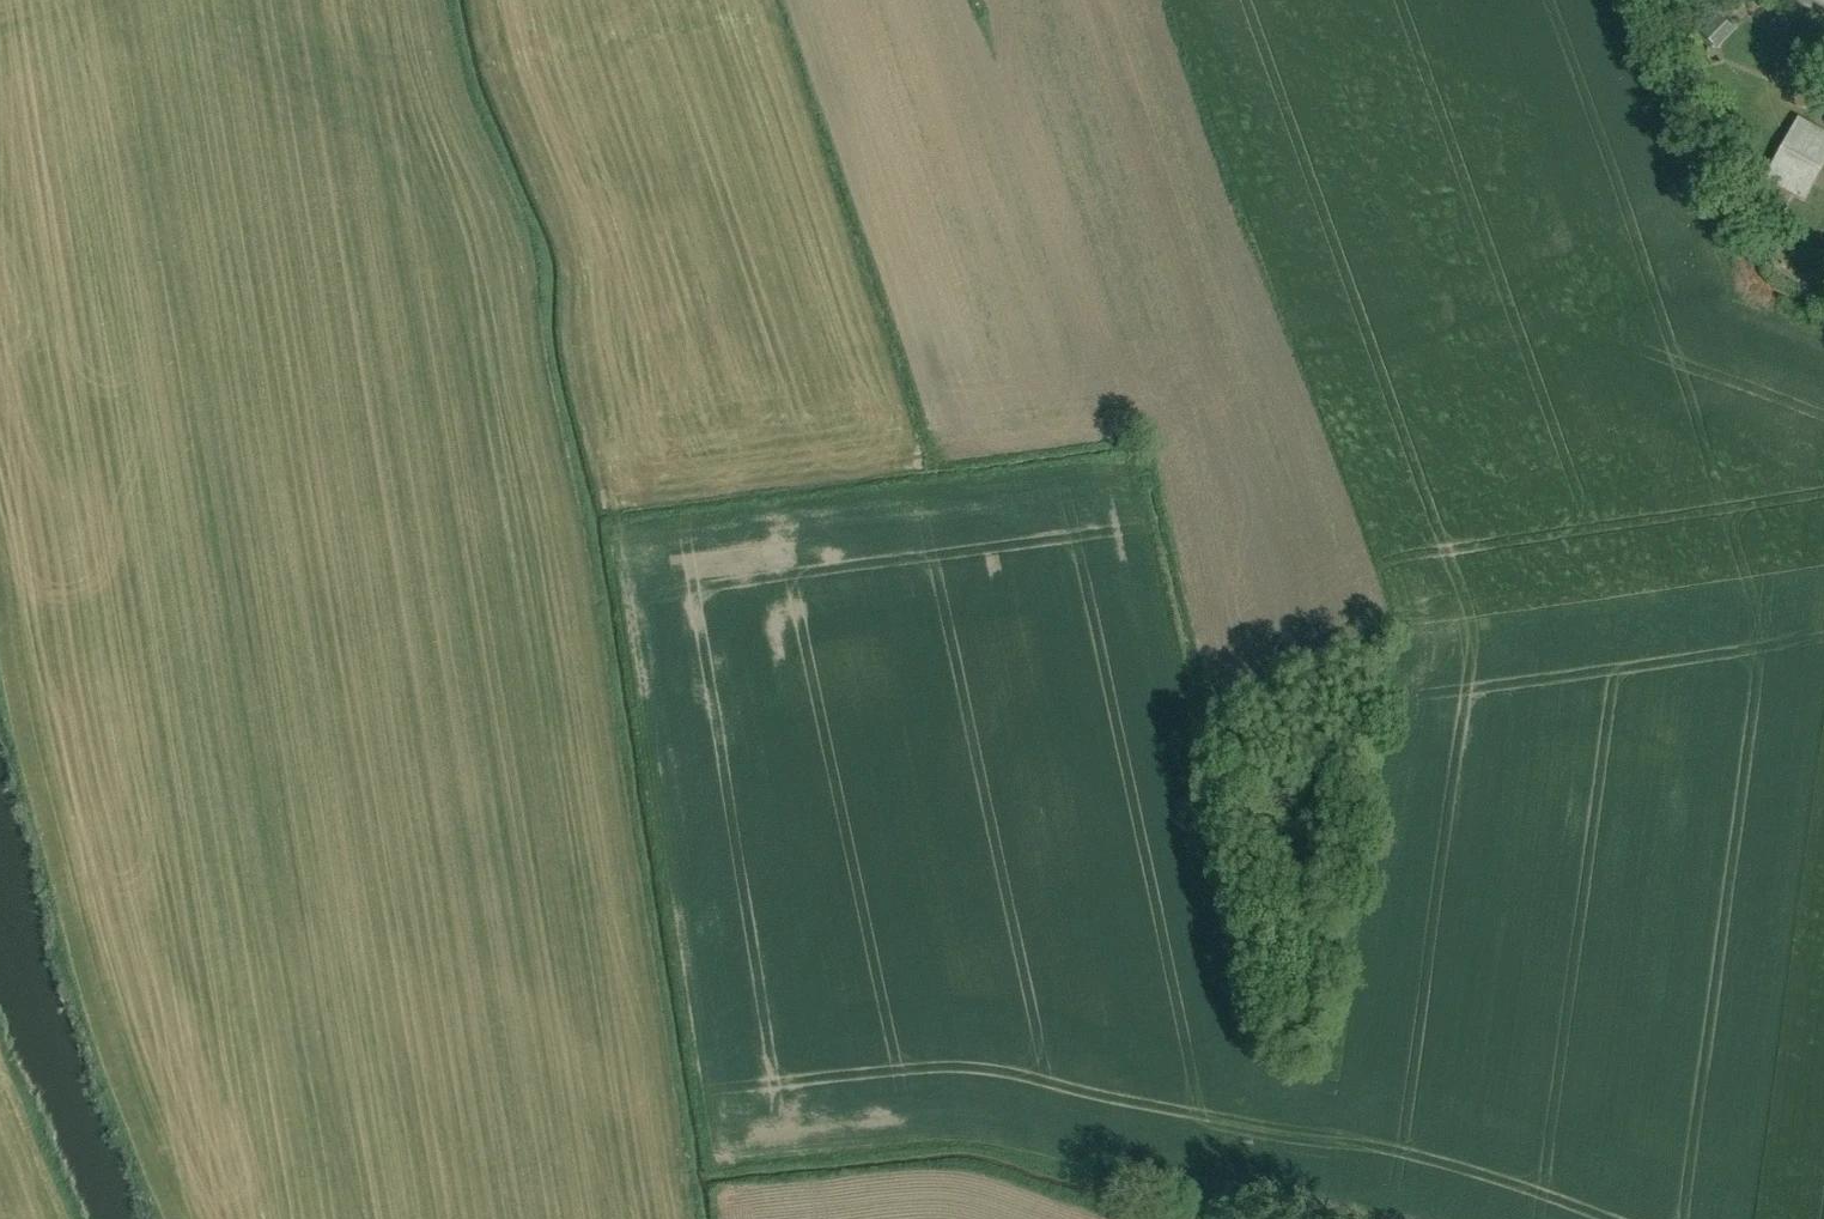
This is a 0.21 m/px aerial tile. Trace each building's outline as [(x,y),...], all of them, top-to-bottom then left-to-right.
[(1823,163),(1823,131),(1792,116),(1762,183),(1806,203),(1823,163)]
